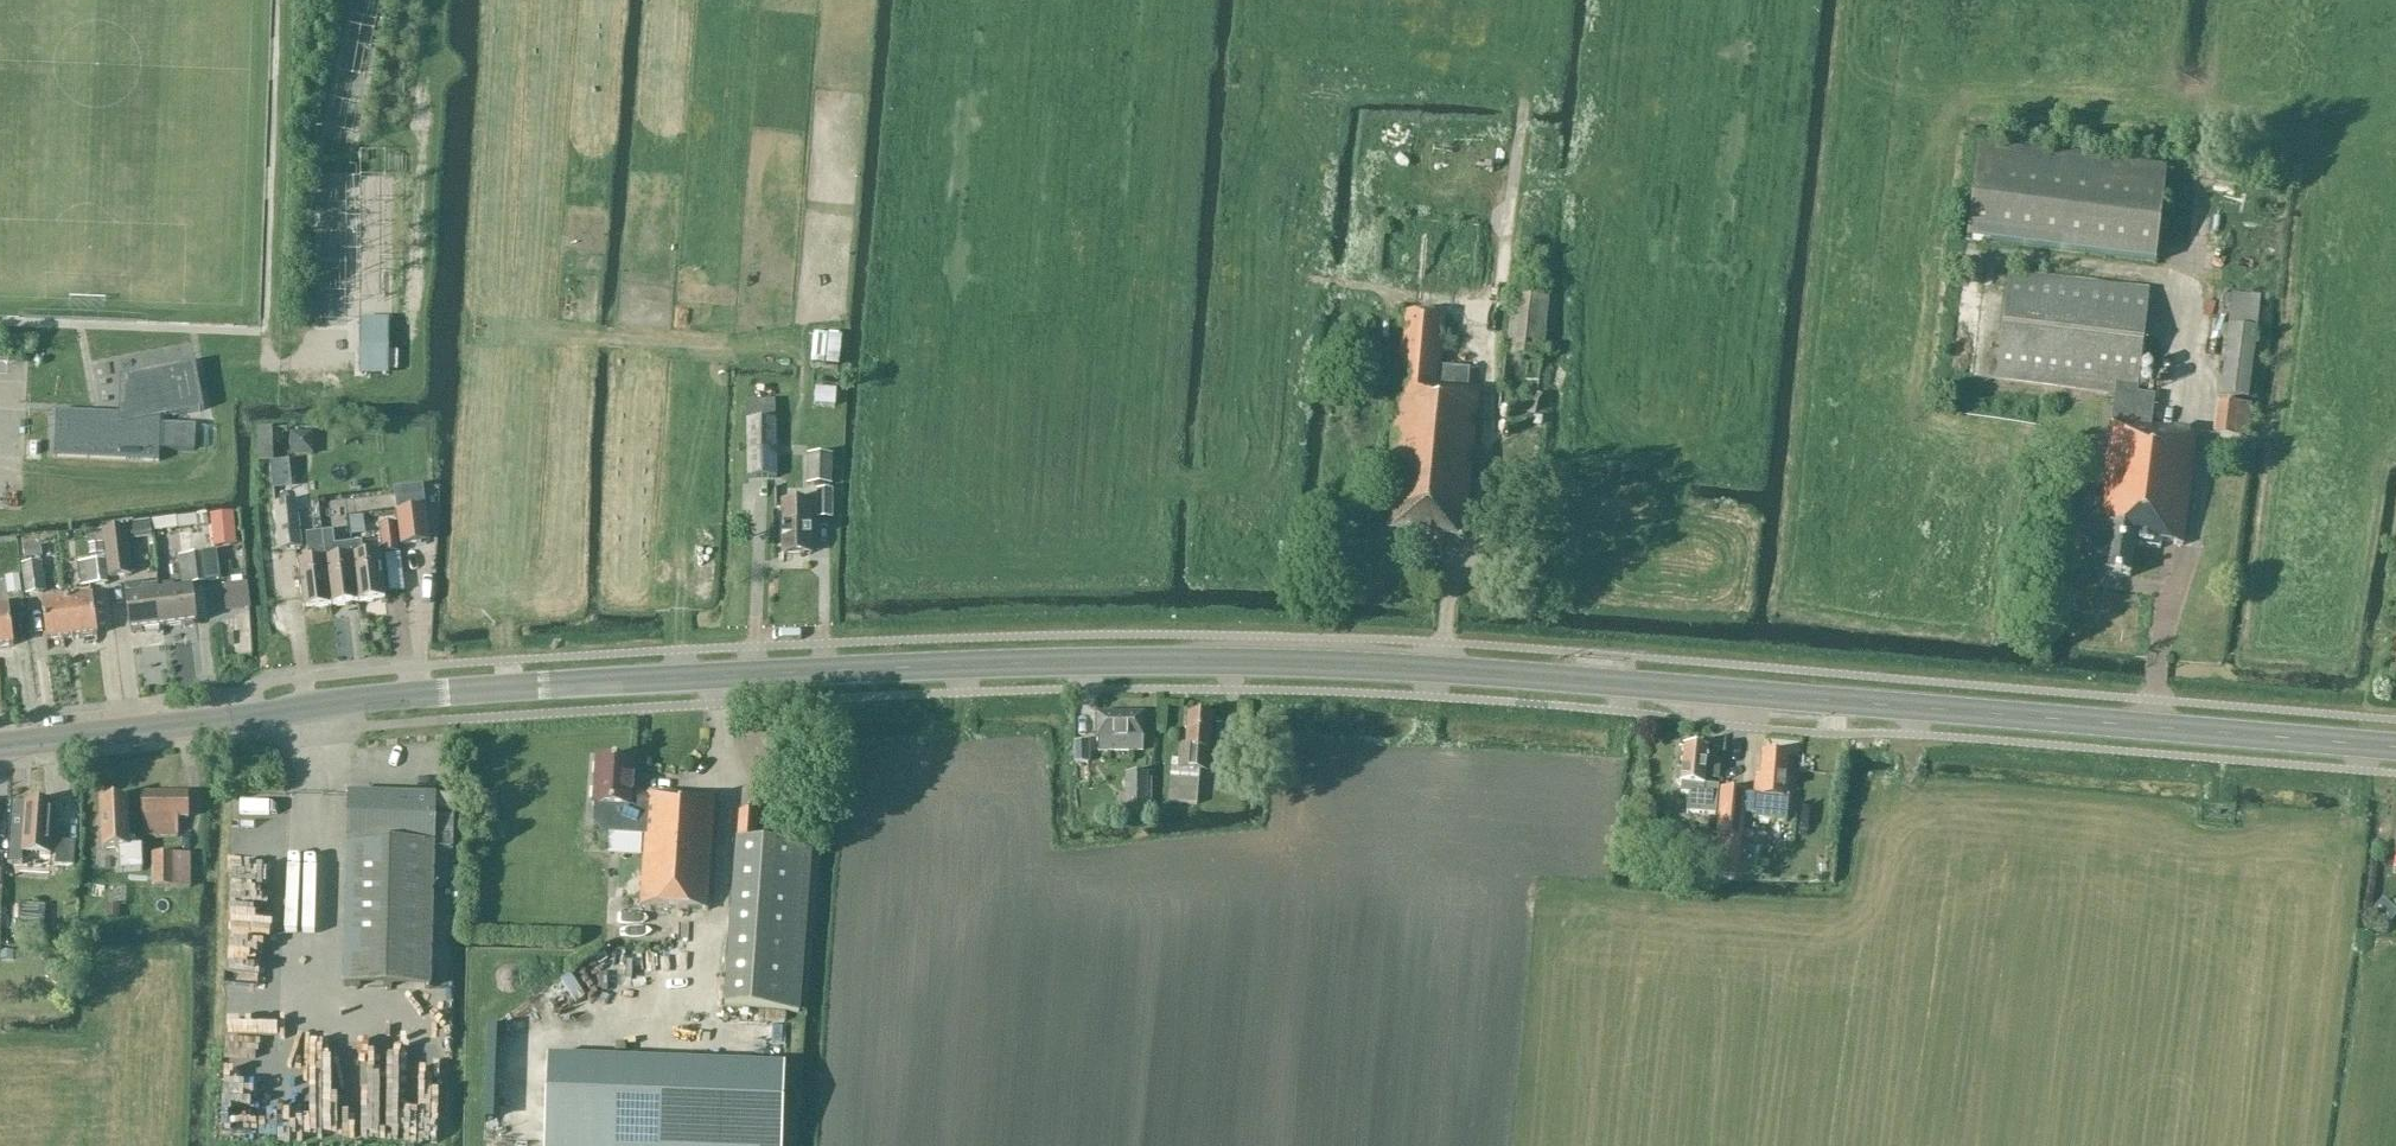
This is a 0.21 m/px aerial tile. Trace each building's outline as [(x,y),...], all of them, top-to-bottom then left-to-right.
[(2166,169),(1978,146),(1966,240),(2155,263),(2166,169)] [(2231,244),(2271,245),(2271,213),(2232,212),(2231,244)] [(2239,270),(2272,271),(2273,249),(2240,247),(2239,270)] [(2107,555),(2105,575),(2129,578),(2133,549),(2160,552),(2161,544),(2183,547),(2196,434),(2151,428),(2155,397),(2137,395),(2149,291),(2009,274),(1997,382),(2115,396),(2096,554),(2107,555)] [(2231,294),(2227,326),(2219,396),(2248,400),(2256,330),(2255,330),(2259,296),(2231,294)] [(1541,362),(1548,302),(1513,298),(1506,358),(1541,362)] [(1393,477),(1387,532),(1464,540),(1479,391),(1468,390),(1470,373),(1441,370),(1446,320),(1405,316),(1388,476),(1393,477)] [(363,317),(363,369),(389,369),(389,317),(363,317)] [(840,364),(841,333),(812,332),(810,363),(840,364)] [(134,417),(56,413),(54,458),(159,463),(160,444),(164,444),(164,450),(194,452),(195,427),(165,426),(164,438),(161,438),(162,420),(204,412),(196,371),(127,384),(134,417)] [(2252,407),(2217,403),(2213,436),(2247,440),(2252,407)] [(779,479),(778,422),(748,423),(749,479),(779,479)] [(281,460),(282,431),(257,430),(256,459),(281,460)] [(315,457),(314,435),(292,435),(292,457),(315,457)] [(834,456),(809,455),(808,486),(834,487),(834,456)] [(834,492),(818,492),(818,520),(834,520),(834,492)] [(2093,497),(2072,495),(2067,541),(2088,543),(2093,497)] [(342,527),(342,511),(357,512),(358,499),(326,498),(325,526),(342,527)] [(783,555),(811,555),(811,502),(782,503),(783,555)] [(303,549),(298,503),(275,505),(281,552),(303,549)] [(424,509),(397,513),(401,547),(421,544),(420,538),(429,537),(426,515),(425,509),(424,509)] [(236,547),(233,515),(210,517),(213,549),(236,547)] [(400,554),(397,526),(382,528),(385,556),(400,554)] [(132,577),(126,530),(103,533),(109,580),(132,577)] [(358,605),(350,545),(336,546),(335,533),(322,535),(331,608),(358,605)] [(331,608),(322,535),(307,536),(310,564),(298,565),(303,612),(331,608)] [(1426,542),(1423,559),(1437,561),(1439,544),(1426,542)] [(363,543),(350,545),(358,605),(385,602),(380,556),(365,557),(363,543)] [(42,558),(41,547),(25,550),(26,561),(42,558)] [(152,551),(153,568),(172,568),(171,551),(152,551)] [(207,585),(203,554),(187,556),(191,587),(207,585)] [(108,585),(104,561),(77,564),(80,589),(108,585)] [(46,595),(42,564),(21,567),(26,597),(46,595)] [(19,571),(0,573),(0,598),(22,596),(19,571)] [(130,633),(163,629),(158,588),(145,589),(144,582),(125,584),(130,633)] [(158,588),(163,629),(196,625),(192,592),(175,594),(174,586),(158,588)] [(68,603),(73,639),(98,636),(93,600),(92,600),(92,595),(80,596),(81,602),(68,603)] [(48,642),(73,639),(68,603),(66,604),(66,598),(43,601),(44,606),(43,607),(48,642)] [(13,646),(9,610),(8,610),(7,605),(0,606),(0,648),(13,646)] [(347,658),(348,621),(335,621),(334,658),(347,658)] [(1213,716),(1188,715),(1186,750),(1181,750),(1179,771),(1171,770),(1168,803),(1197,806),(1200,772),(1208,772),(1209,753),(1210,753),(1213,716)] [(1143,739),(1143,716),(1097,716),(1097,739),(1096,739),(1096,751),(1143,751),(1143,739)] [(1741,764),(1741,739),(1719,740),(1720,765),(1741,764)] [(1707,750),(1684,748),(1681,785),(1682,785),(1681,794),(1689,795),(1687,813),(1716,816),(1719,786),(1704,785),(1707,750)] [(1786,757),(1763,755),(1761,779),(1756,778),(1754,796),(1744,795),(1744,794),(1721,792),(1717,839),(1713,838),(1710,872),(1737,874),(1741,824),(1742,809),(1755,810),(1755,819),(1787,821),(1789,797),(1783,796),(1786,757)] [(706,909),(714,799),(648,796),(632,795),(634,764),(596,762),(593,807),(592,823),(602,835),(644,836),(640,906),(706,909)] [(1147,776),(1125,775),(1124,815),(1146,816),(1147,776)] [(188,795),(143,794),(142,819),(143,819),(143,838),(178,838),(178,819),(188,819),(188,795)] [(455,799),(349,796),(344,987),(431,990),(433,889),(446,890),(447,856),(441,856),(441,851),(453,851),(455,799)] [(127,820),(126,800),(103,801),(103,822),(102,822),(103,851),(118,850),(119,872),(142,871),(141,846),(136,846),(135,839),(129,839),(128,820),(127,820)] [(283,854),(283,800),(234,800),(234,854),(283,854)] [(53,806),(11,804),(9,856),(19,857),(19,854),(51,855),(53,806)] [(737,843),(757,844),(759,814),(739,813),(737,843)] [(75,844),(57,843),(55,867),(73,868),(75,844)] [(757,844),(737,843),(735,843),(724,1009),(800,1014),(811,848),(757,844)] [(191,888),(191,855),(152,855),(153,889),(191,888)] [(641,885),(640,857),(629,857),(630,886),(641,885)] [(45,906),(19,905),(17,943),(43,945),(45,906)] [(119,919),(119,907),(107,907),(107,919),(119,919)] [(227,980),(266,983),(264,1005),(273,1006),(278,953),(282,953),(285,915),(233,910),(227,980)] [(289,987),(300,988),(303,920),(291,920),(289,987)] [(551,982),(551,1010),(573,1010),(572,981),(551,982)] [(272,1039),(271,1018),(240,1018),(241,1040),(272,1039)] [(240,1067),(268,1072),(270,1058),(242,1053),(240,1067)] [(547,1059),(544,1145),(781,1145),(784,1068),(547,1059)]
